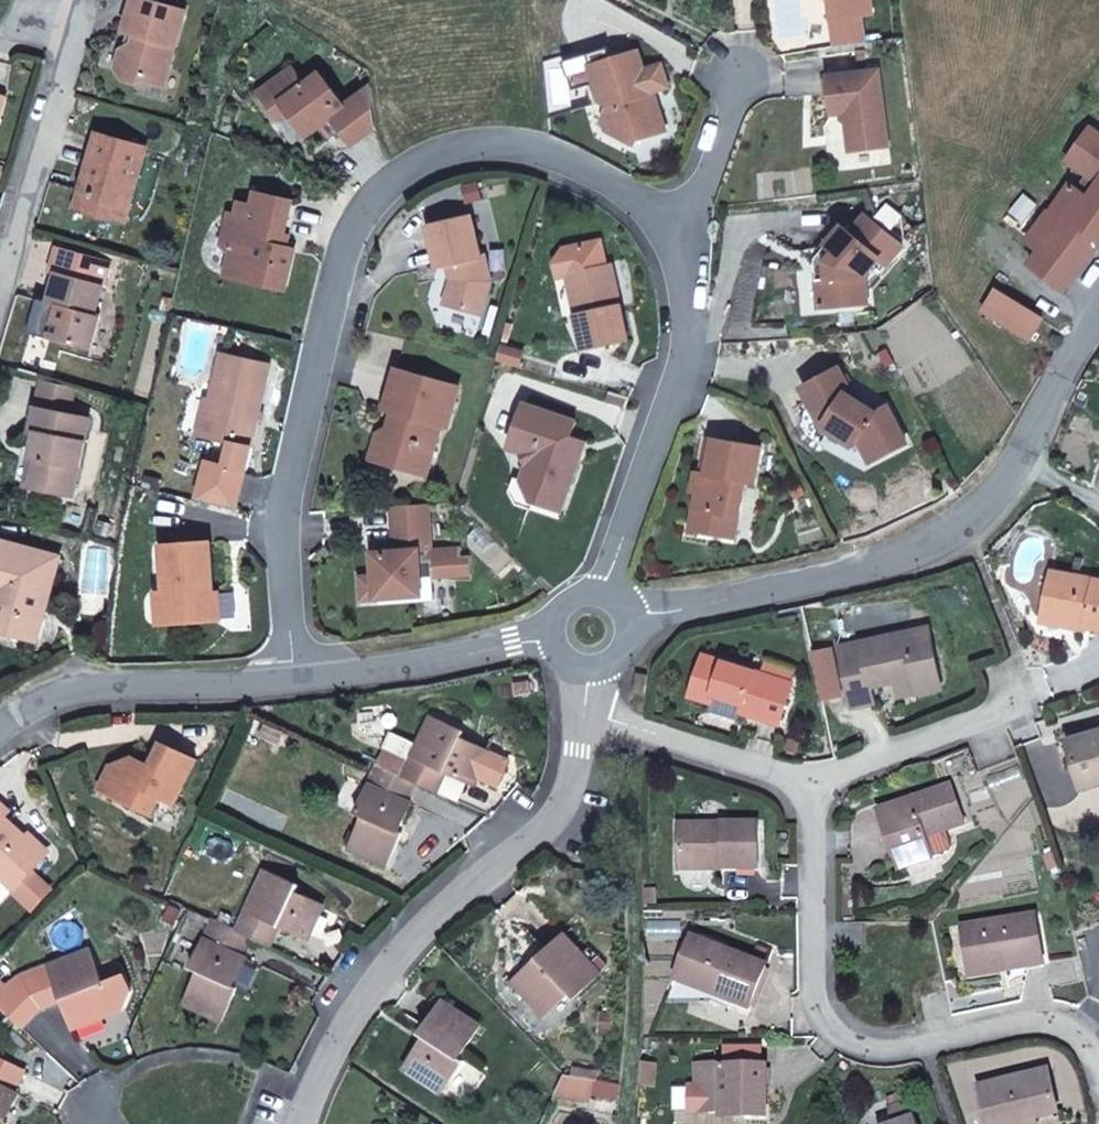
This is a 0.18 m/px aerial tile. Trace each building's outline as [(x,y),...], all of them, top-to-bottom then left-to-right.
[(185,10),(149,0),(134,0),(125,32),(129,32),(136,34),(134,44),(125,49),(123,50),(117,67),(124,78),(138,82),(146,79),(164,84),(185,10)] [(871,0),(830,0),(833,19),(861,15),(873,14),(871,0)] [(862,27),(861,15),(833,19),(834,30),(862,27)] [(864,43),(862,27),(834,30),(836,47),(864,43)] [(134,44),(136,34),(129,32),(125,49),(134,44)] [(645,70),(639,52),(591,66),(603,103),(609,106),(610,106),(614,118),(607,130),(636,145),(639,140),(666,131),(654,92),(669,87),(662,64),(645,70)] [(375,128),(372,87),(345,107),(321,74),(306,85),(294,69),(261,93),(280,118),(289,112),(308,136),(330,119),(351,146),(375,128)] [(890,147),(880,70),(828,76),(833,115),(846,113),(851,152),(890,147)] [(607,130),(614,118),(610,106),(609,106),(604,119),(607,130)] [(1092,129),(1069,161),(1098,181),(1098,134),(1092,129)] [(129,205),(145,147),(98,133),(81,192),(129,205)] [(1089,196),(1072,184),(1053,211),(1065,219),(1098,243),(1098,182),(1089,196)] [(124,221),(129,205),(81,192),(76,208),(124,221)] [(286,290),(295,250),(281,247),(292,202),(258,194),(255,206),(241,202),(237,216),(237,218),(243,224),(223,245),(233,254),(227,276),(286,290)] [(1043,249),(1065,219),(1053,211),(1028,238),(1043,249)] [(223,245),(243,224),(237,218),(237,216),(231,215),(223,245)] [(866,277),(880,259),(887,265),(903,246),(866,215),(851,233),(844,227),(828,245),(836,253),(828,262),(829,279),(818,280),(821,308),(868,303),(866,277)] [(492,281),(486,256),(482,257),(472,216),(427,227),(438,268),(449,265),(455,264),(458,278),(452,279),(453,281),(445,305),(482,315),(492,281)] [(1098,248),(1098,243),(1065,219),(1043,249),(1031,265),(1066,292),(1098,248)] [(558,278),(567,276),(576,315),(584,351),(629,341),(612,264),(606,266),(601,241),(564,249),(555,263),(558,278)] [(58,273),(103,286),(110,263),(59,248),(52,271),(58,273)] [(458,278),(455,264),(449,265),(452,279),(458,278)] [(90,350),(99,317),(94,315),(103,286),(58,273),(49,303),(59,306),(50,338),(90,350)] [(1044,319),(997,290),(984,311),(1031,340),(1044,319)] [(50,338),(59,306),(49,303),(45,302),(45,313),(36,313),(30,333),(50,338)] [(519,366),(524,350),(502,344),(497,360),(519,366)] [(249,460),(270,364),(221,353),(211,399),(205,426),(213,440),(231,444),(227,456),(226,466),(208,462),(199,500),(238,509),(249,460)] [(907,443),(888,406),(876,413),(847,394),(850,390),(838,368),(802,388),(825,429),(828,425),(857,444),(860,439),(872,462),(907,443)] [(427,474),(442,425),(448,426),(459,388),(397,370),(386,409),(398,412),(395,426),(389,429),(379,461),(427,474)] [(77,417),(83,389),(44,381),(38,408),(77,417)] [(626,408),(629,397),(610,392),(606,402),(626,408)] [(205,426),(211,399),(205,398),(197,436),(213,440),(205,426)] [(571,437),(577,422),(525,404),(509,448),(523,453),(529,465),(523,483),(532,501),(550,493),(567,499),(582,455),(574,451),(569,443),(571,437)] [(73,495),(90,420),(77,417),(38,408),(33,432),(39,433),(33,456),(39,457),(32,486),(73,495)] [(379,461),(389,429),(380,434),(372,459),(379,461)] [(582,455),(587,442),(571,437),(569,443),(574,451),(582,455)] [(736,538),(746,482),(755,483),(762,447),(713,439),(707,474),(701,473),(694,510),(715,513),(711,534),(736,538)] [(32,486),(39,457),(33,456),(27,485),(32,486)] [(431,548),(428,504),(391,507),(394,542),(398,541),(398,551),(372,553),(374,576),(376,600),(423,596),(422,578),(433,576),(433,575),(471,572),(470,557),(462,558),(461,546),(431,548)] [(711,534),(715,513),(694,510),(690,530),(711,534)] [(61,558),(0,541),(0,598),(0,629),(38,640),(61,558)] [(214,592),(210,542),(162,545),(166,593),(172,593),(174,624),(217,621),(214,592)] [(1053,572),(1045,613),(1074,619),(1073,624),(1098,629),(1098,581),(1053,572)] [(376,600),(374,576),(360,577),(362,601),(376,600)] [(223,621),(220,591),(214,592),(217,621),(223,621)] [(174,624),(172,593),(166,593),(158,593),(160,625),(174,624)] [(779,619),(800,614),(798,606),(777,611),(779,619)] [(1073,624),(1074,619),(1045,613),(1043,621),(1073,627),(1073,624)] [(941,688),(928,629),(841,648),(854,707),(875,702),(871,686),(897,681),(915,676),(918,693),(941,688)] [(833,649),(814,654),(824,699),(843,695),(833,649)] [(780,723),(793,683),(704,655),(691,696),(712,703),(714,695),(744,704),(742,712),(780,723)] [(645,693),(648,674),(639,673),(636,686),(635,685),(633,692),(645,693)] [(918,693),(915,676),(897,681),(900,697),(918,693)] [(489,751),(468,741),(466,745),(459,742),(464,732),(432,717),(417,747),(404,777),(415,782),(436,792),(446,771),(474,784),(489,751)] [(1069,741),(1083,788),(1098,783),(1098,732),(1069,741)] [(391,735),(378,765),(404,777),(417,747),(391,735)] [(175,804),(197,759),(161,743),(151,766),(148,772),(136,766),(132,757),(111,765),(99,790),(152,815),(160,797),(175,804)] [(489,751),(478,776),(498,785),(509,760),(489,751)] [(151,766),(132,757),(136,766),(148,772),(151,766)] [(399,832),(411,805),(406,802),(415,782),(404,777),(378,765),(356,813),(364,817),(350,848),(387,866),(402,833),(399,832)] [(900,871),(934,859),(934,858),(950,853),(952,847),(947,831),(965,824),(952,787),(880,812),(900,871)] [(5,817),(10,811),(0,802),(0,876),(15,890),(16,889),(32,871),(47,856),(5,817)] [(759,869),(759,825),(680,825),(680,864),(723,864),(723,870),(759,869)] [(308,938),(323,905),(302,895),(300,899),(293,896),(298,885),(265,870),(238,931),(250,936),(270,945),(279,925),(308,938)] [(32,904),(49,886),(32,871),(16,889),(32,904)] [(658,907),(658,889),(648,889),(648,907),(658,907)] [(1045,966),(1037,917),(964,928),(971,969),(1005,964),(1006,972),(1045,966)] [(234,986),(246,959),(241,956),(250,936),(238,931),(217,921),(217,923),(212,921),(191,967),(199,971),(185,1002),(223,1020),(237,987),(234,986)] [(574,997),(600,973),(564,934),(544,952),(546,953),(540,959),(539,957),(514,981),(546,1015),(570,993),(574,997)] [(751,1011),(768,967),(693,939),(679,976),(715,990),(713,996),(751,1011)] [(103,983),(90,950),(29,973),(41,1006),(62,999),(73,1028),(107,1015),(99,993),(95,994),(92,987),(103,983)] [(1006,972),(1005,964),(971,969),(972,977),(1006,972)] [(29,973),(21,976),(6,986),(0,980),(0,1006),(21,1026),(41,1006),(29,973)] [(713,996),(715,990),(679,976),(674,988),(710,1002),(713,996)] [(443,1092),(463,1060),(459,1057),(480,1025),(442,1000),(420,1034),(429,1039),(425,1046),(421,1043),(405,1067),(443,1092)] [(19,1094),(14,1091),(24,1071),(0,1060),(0,1123),(9,1123),(10,1122),(6,1121),(19,1094)] [(658,1088),(659,1065),(643,1064),(642,1086),(658,1088)] [(768,1119),(767,1067),(725,1067),(725,1065),(698,1065),(698,1088),(710,1088),(710,1113),(723,1113),(747,1113),(747,1119),(768,1119)] [(1050,1073),(982,1089),(990,1123),(1014,1123),(1036,1118),(1059,1113),(1050,1073)] [(589,1097),(592,1082),(565,1078),(556,1096),(588,1102),(589,1097)] [(618,1103),(620,1087),(592,1082),(589,1097),(618,1103)] [(710,1113),(710,1088),(698,1088),(698,1113),(710,1113)] [(911,1104),(907,1092),(887,1099),(891,1110),(911,1104)] [(911,1104),(891,1110),(889,1111),(890,1114),(894,1123),(918,1123),(911,1104)] [(890,1114),(877,1118),(879,1123),(894,1123),(890,1114)]
